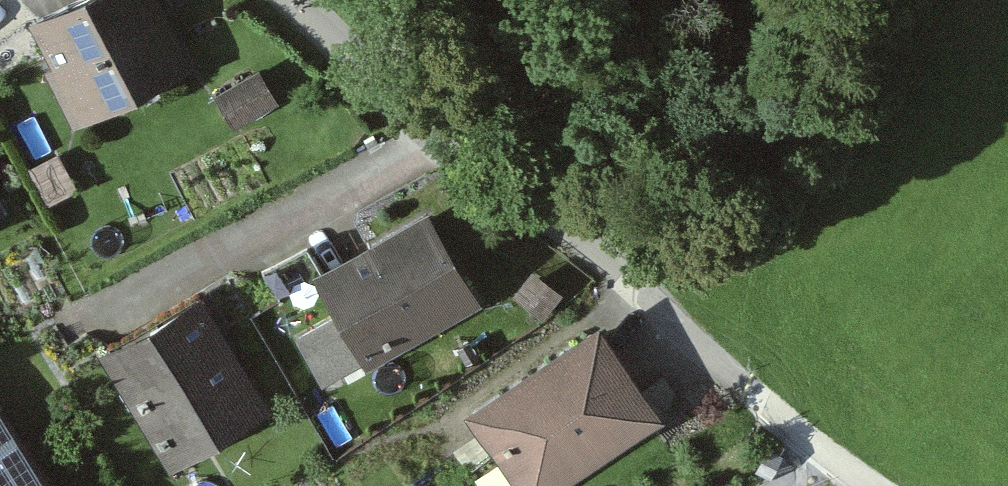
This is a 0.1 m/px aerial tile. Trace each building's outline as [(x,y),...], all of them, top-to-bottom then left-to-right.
[(196,57),(169,0),(34,0),(26,4),(51,58),(42,62),(68,118),(196,57)] [(216,92),(232,122),(277,98),(262,69),(216,92)] [(477,296),(425,200),(313,260),(340,309),(295,334),(321,380),(477,296)] [(340,309),(313,260),(303,242),(258,266),(295,334),(340,309)] [(534,268),(515,294),(544,316),(563,289),(534,268)] [(200,287),(98,347),(167,463),(269,403),(200,287)] [(528,485),(538,485),(644,415),(611,365),(607,368),(584,334),(468,412),(492,448),(504,450),(528,485)] [(0,405),(0,485),(54,485),(0,405)] [(770,444),(757,470),(770,476),(782,451),(770,444)]
